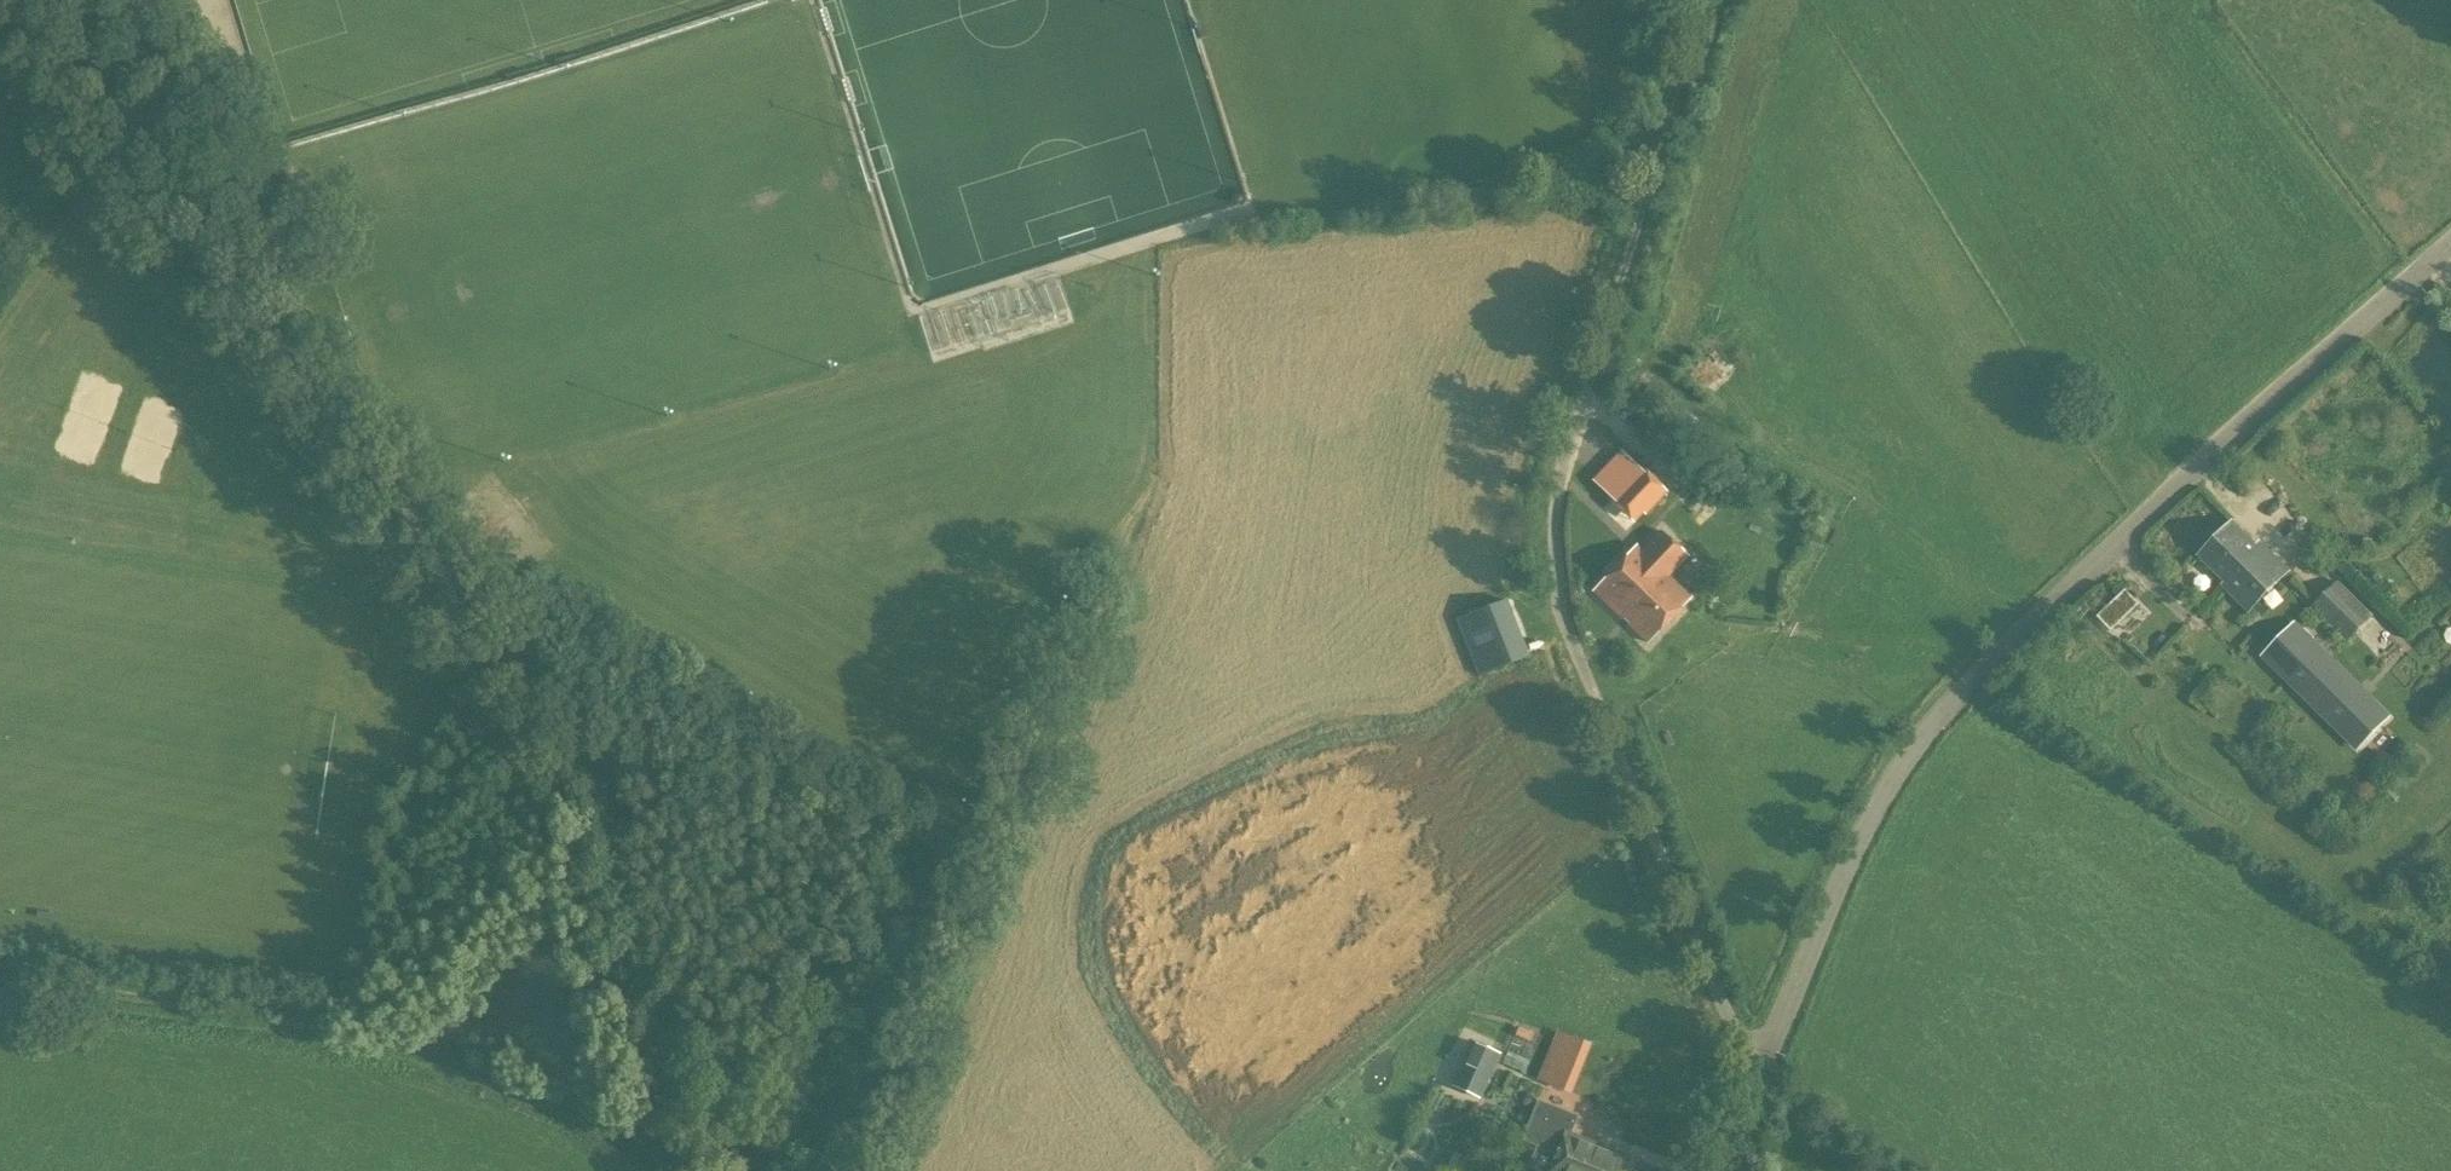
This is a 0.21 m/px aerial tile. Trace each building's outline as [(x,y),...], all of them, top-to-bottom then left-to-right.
[(1583,498),(1616,531),(1663,479),(1632,446),(1583,498)] [(2286,572),(2258,544),(2256,546),(2232,523),(2199,556),(2227,584),(2225,586),(2249,610),(2286,572)] [(1635,546),(1592,591),(1602,600),(1647,643),(1687,600),(1689,598),(1663,573),(1683,553),(1680,550),(1660,531),(1639,553),(1635,548),(1636,547),(1635,546)] [(2311,607),(2347,642),(2373,617),(2337,582),(2311,607)] [(1476,675),(1528,656),(1506,601),(1455,620),(1476,675)] [(2295,626),(2263,656),(2357,748),(2388,717),(2295,626)] [(1557,1029),(1544,1081),(1582,1091),(1596,1039),(1557,1029)] [(1480,1099),(1500,1054),(1471,1041),(1457,1072),(1449,1068),(1445,1079),(1453,1082),(1451,1087),(1480,1099)] [(1569,1134),(1576,1117),(1538,1102),(1522,1140),(1539,1147),(1530,1169),(1535,1170),(1617,1170),(1623,1156),(1569,1134)] [(1455,1153),(1447,1170),(1460,1170),(1466,1158),(1455,1153)]
